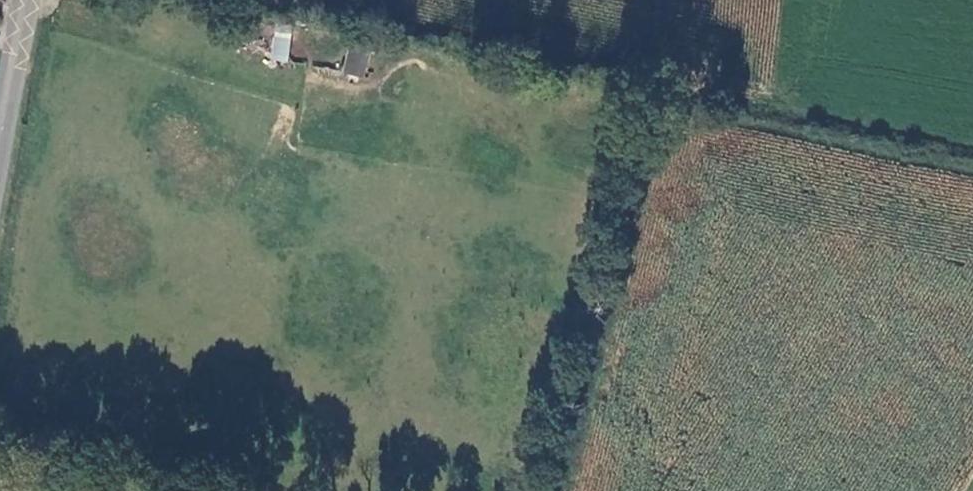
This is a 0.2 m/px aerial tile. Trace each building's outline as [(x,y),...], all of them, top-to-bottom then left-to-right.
[(270,59),(287,61),(291,27),(274,25),(270,59)] [(365,77),(370,51),(347,47),(343,73),(365,77)]
